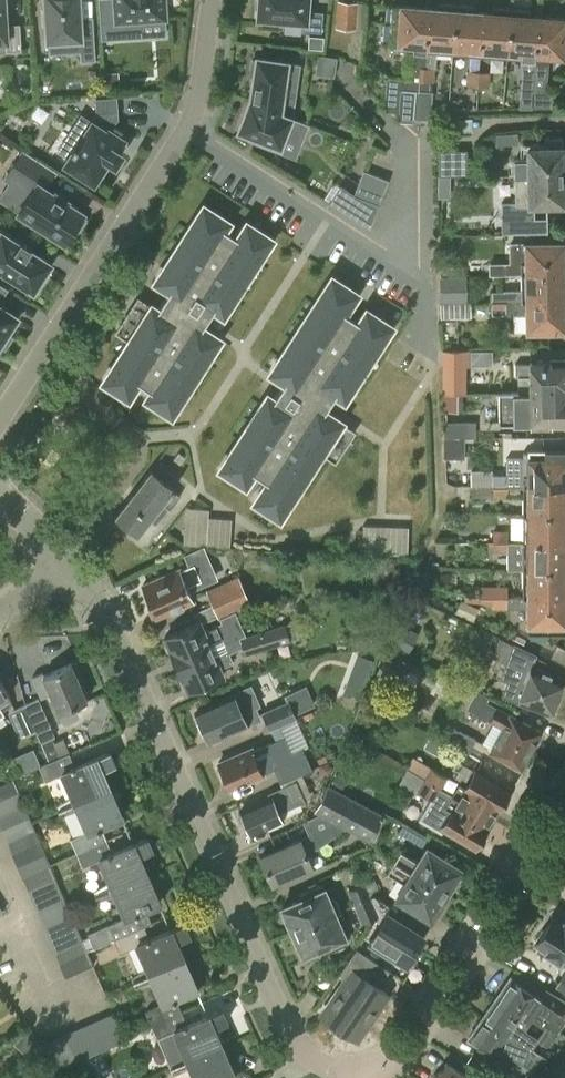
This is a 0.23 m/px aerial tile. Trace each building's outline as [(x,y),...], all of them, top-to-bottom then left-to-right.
[(4,0),(0,0),(0,41),(6,41),(6,51),(21,50),(19,24),(6,25),(4,0)] [(81,35),(79,0),(44,0),(45,8),(43,8),(41,8),(42,26),(44,26),(44,25),(46,25),(47,41),(68,39),(69,53),(80,52),(81,61),(95,60),(94,35),(81,35)] [(165,0),(113,0),(114,21),(104,22),(105,39),(140,36),(140,21),(166,20),(165,0)] [(307,0),(260,0),(258,17),(265,17),(265,22),(283,24),(283,19),(304,20),(303,30),(320,31),(322,13),(306,11),(307,0)] [(357,2),(338,0),(336,27),(354,29),(357,2)] [(435,8),(428,8),(425,51),(451,53),(454,10),(454,4),(435,3),(435,8)] [(454,10),(451,53),(466,54),(480,55),(483,12),(474,11),(472,11),(473,6),(454,4),(454,10)] [(392,5),(389,44),(395,44),(395,45),(413,47),(413,50),(414,50),(413,65),(411,79),(402,78),(401,90),(416,92),(422,92),(422,90),(423,80),(424,66),(425,51),(428,8),(392,5)] [(483,12),(480,55),(506,57),(509,14),(510,9),(490,7),(490,12),(483,12)] [(509,14),(506,57),(532,59),(535,16),(527,15),(528,10),(510,9),(509,14)] [(531,91),(543,92),(543,90),(547,90),(549,56),(564,58),(564,56),(564,18),(535,16),(533,59),(532,78),(531,91)] [(309,36),(308,48),(322,49),(323,37),(309,36)] [(250,101),(249,101),(249,102),(292,119),(295,102),(282,100),(287,62),(257,57),(256,60),(252,60),(250,75),(254,76),(250,101)] [(424,66),(423,80),(430,80),(434,81),(435,67),(424,66)] [(105,70),(105,84),(117,83),(116,70),(105,70)] [(469,84),(477,85),(478,71),(466,70),(465,84),(469,84)] [(490,72),(478,71),(477,85),(489,85),(490,72)] [(532,78),(521,77),(520,91),(531,92),(531,91),(532,78)] [(416,92),(414,117),(431,118),(433,91),(422,90),(422,92),(416,92)] [(531,91),(531,92),(529,108),(552,108),(554,91),(547,90),(543,90),(543,92),(531,91)] [(309,124),(292,119),(249,102),(238,130),(263,140),(261,144),(276,150),(278,146),(280,146),(283,137),(301,144),(309,124)] [(117,118),(117,111),(97,112),(91,121),(81,114),(72,128),(83,135),(65,164),(93,182),(99,173),(102,175),(111,162),(114,164),(121,153),(115,149),(120,140),(108,132),(117,118)] [(496,131),(496,142),(518,140),(517,130),(496,131)] [(503,177),(564,176),(564,157),(564,143),(562,143),(562,135),(545,136),(545,142),(527,143),(527,145),(526,145),(526,158),(514,158),(515,174),(503,174),(503,177)] [(68,199),(55,191),(54,192),(45,187),(55,171),(23,150),(5,179),(29,194),(17,212),(22,215),(20,218),(31,225),(33,222),(64,242),(73,228),(77,231),(85,218),(81,216),(84,212),(67,201),(68,199)] [(468,150),(438,150),(438,176),(468,176),(468,150)] [(388,180),(363,170),(358,183),(383,192),(388,180)] [(503,177),(503,178),(515,178),(515,204),(502,204),(502,221),(535,221),(534,209),(547,209),(547,205),(564,205),(564,176),(503,177)] [(378,205),(383,192),(358,183),(354,195),(378,205)] [(339,186),(329,202),(343,212),(353,195),(339,186)] [(220,339),(203,327),(215,309),(223,315),(272,239),(246,222),(237,237),(224,229),(229,222),(203,205),(155,281),(169,291),(158,309),(152,305),(147,302),(132,324),(137,327),(103,381),(128,398),(138,383),(150,391),(146,398),(171,415),(220,339)] [(51,263),(29,249),(30,247),(1,229),(0,231),(0,270),(4,272),(2,275),(17,284),(18,282),(33,291),(35,288),(39,290),(47,277),(44,274),(51,263)] [(520,273),(564,273),(564,240),(524,241),(524,262),(520,262),(520,273)] [(490,290),(490,303),(564,302),(564,273),(520,273),(520,291),(505,291),(505,290),(490,290)] [(440,303),(471,303),(470,302),(467,302),(466,276),(440,277),(440,303)] [(278,378),(285,383),(274,399),(267,395),(220,469),(245,485),(253,473),(267,482),(254,501),(280,518),(342,422),(325,411),(336,394),(344,400),(392,326),(366,310),(358,322),(345,313),(353,301),(357,293),(332,277),(270,373),(278,378)] [(490,303),(490,311),(491,311),(491,315),(525,315),(525,332),(564,331),(564,302),(490,303)] [(440,317),(471,317),(471,303),(440,303),(440,317)] [(17,316),(0,306),(0,342),(17,316)] [(517,393),(564,392),(564,363),(550,363),(550,359),(528,359),(528,364),(514,364),(514,376),(517,376),(517,393)] [(441,394),(464,393),(464,366),(440,367),(441,394)] [(517,393),(497,394),(497,425),(529,425),(564,425),(564,392),(517,393)] [(475,421),(445,421),(445,437),(465,437),(475,437),(475,421)] [(465,457),(465,437),(445,437),(445,457),(465,457)] [(521,452),(509,452),(509,464),(526,464),(526,476),(507,476),(470,475),(470,487),(507,487),(523,487),(564,487),(564,451),(527,451),(527,454),(521,453),(521,452)] [(179,479),(156,462),(113,517),(136,534),(160,503),(168,509),(178,495),(172,491),(174,488),(172,487),(179,479)] [(507,498),(507,487),(470,487),(470,498),(507,498)] [(523,487),(523,514),(564,514),(564,487),(523,487)] [(523,543),(564,543),(564,514),(523,514),(523,543)] [(206,545),(230,547),(231,519),(208,517),(208,527),(206,545)] [(208,527),(185,525),(184,543),(206,545),(208,527)] [(360,554),(384,555),(385,528),(362,527),(360,554)] [(492,531),(492,543),(507,543),(507,531),(492,531)] [(507,554),(507,544),(507,543),(492,543),(492,554),(507,554)] [(507,571),(522,571),(564,571),(564,543),(522,543),(522,544),(507,544),(507,554),(507,571)] [(201,580),(194,563),(191,564),(142,585),(150,604),(147,605),(152,618),(155,617),(156,618),(193,602),(186,587),(201,580)] [(522,598),(564,598),(564,571),(522,571),(522,593),(522,598)] [(238,576),(206,590),(212,605),(245,591),(238,576)] [(481,597),(493,597),(507,597),(507,586),(493,586),(481,586),(481,597)] [(251,606),(245,591),(212,605),(219,620),(251,606)] [(493,598),(493,608),(507,608),(525,608),(525,627),(527,627),(527,633),(564,633),(564,598),(493,598)] [(220,622),(203,629),(200,621),(163,637),(176,665),(241,636),(245,635),(235,613),(219,620),(220,622)] [(242,637),(241,636),(176,665),(188,693),(224,677),(219,666),(231,661),(228,654),(243,647),(245,654),(289,640),(284,624),(242,637)] [(405,649),(412,634),(397,626),(389,641),(405,649)] [(359,647),(376,643),(373,630),(356,634),(359,647)] [(506,661),(500,677),(507,680),(501,696),(517,702),(516,702),(550,715),(564,678),(531,665),(535,654),(514,644),(507,661),(506,661)] [(553,645),(550,661),(564,663),(564,647),(553,645)] [(358,654),(343,694),(364,684),(373,660),(358,654)] [(81,676),(76,664),(73,665),(72,664),(43,676),(58,711),(87,699),(78,677),(81,676)] [(0,679),(0,718),(6,714),(4,710),(14,704),(9,697),(10,696),(0,679)] [(385,691),(370,683),(366,691),(380,699),(385,691)] [(284,696),(286,702),(262,713),(268,729),(293,718),(292,715),(315,705),(306,686),(284,696)] [(255,704),(248,688),(234,695),(195,712),(208,741),(244,724),(244,723),(257,718),(251,706),(255,704)] [(477,715),(476,716),(501,730),(489,752),(521,769),(541,732),(485,702),(486,699),(474,692),(472,697),(463,692),(457,703),(467,708),(466,709),(477,715)] [(37,698),(24,704),(35,729),(43,746),(48,762),(66,754),(70,753),(63,736),(53,740),(51,737),(54,736),(37,698)] [(24,704),(7,711),(19,737),(35,729),(24,704)] [(453,728),(446,743),(468,754),(475,739),(453,728)] [(263,774),(263,773),(274,768),(280,784),(302,774),(312,769),(302,748),(292,753),(284,737),(260,748),(253,751),(252,748),(218,762),(230,789),(263,774)] [(48,762),(41,765),(47,778),(61,771),(72,796),(75,803),(109,788),(101,770),(114,764),(109,751),(72,767),(66,754),(48,762)] [(446,776),(413,757),(407,769),(423,778),(440,787),(446,776)] [(459,787),(454,796),(492,819),(509,790),(475,770),(464,790),(459,787)] [(341,791),(347,779),(337,773),(330,786),(341,791)] [(302,774),(280,784),(281,786),(268,792),(270,797),(240,811),(250,834),(282,819),(279,812),(305,801),(304,799),(311,796),(302,774)] [(438,791),(440,787),(423,778),(417,790),(433,799),(438,791)] [(16,792),(11,780),(0,785),(0,799),(16,792)] [(306,852),(316,848),(343,828),(370,842),(371,840),(375,843),(379,835),(375,832),(380,823),(384,825),(387,819),(383,817),(384,815),(329,786),(315,813),(321,816),(304,823),(309,834),(300,838),(306,852)] [(88,833),(74,839),(79,851),(105,840),(99,828),(123,818),(109,788),(75,803),(78,810),(88,833)] [(22,804),(16,792),(0,799),(0,814),(22,804)] [(475,848),(492,819),(454,796),(445,811),(449,814),(441,828),(475,848)] [(0,814),(0,829),(28,818),(22,804),(0,814)] [(0,829),(0,830),(5,842),(33,830),(28,818),(0,829)] [(33,830),(5,842),(11,854),(38,842),(33,830)] [(427,836),(415,830),(410,840),(422,847),(427,836)] [(110,882),(97,890),(99,895),(147,874),(139,856),(152,850),(147,838),(110,853),(105,840),(79,851),(84,865),(99,858),(110,882)] [(312,866),(306,852),(300,838),(259,856),(272,885),(312,867),(312,866)] [(38,842),(11,854),(16,867),(44,854),(38,842)] [(402,853),(396,863),(445,894),(461,869),(427,848),(418,863),(402,853)] [(44,854),(16,867),(21,879),(49,865),(44,854)] [(430,919),(445,894),(396,863),(389,874),(405,883),(396,898),(430,919)] [(49,865),(21,879),(26,891),(54,879),(49,865)] [(116,896),(126,918),(87,935),(92,948),(114,939),(143,926),(152,922),(146,909),(160,903),(147,874),(99,895),(102,900),(116,896)] [(32,903),(60,891),(54,879),(26,891),(32,903)] [(372,897),(366,882),(348,889),(355,905),(372,897)] [(299,900),(281,907),(292,932),(339,911),(333,898),(329,900),(324,889),(321,890),(320,886),(314,886),(305,890),(301,894),(297,896),(299,900)] [(37,915),(65,903),(60,891),(32,903),(37,915)] [(380,915),(372,897),(355,905),(362,923),(380,915)] [(71,915),(66,905),(65,903),(37,915),(43,927),(71,915)] [(340,925),(344,923),(339,911),(292,932),(302,956),(322,947),(324,953),(347,943),(345,937),(340,925)] [(406,964),(423,936),(385,912),(367,942),(384,954),(386,951),(406,964)] [(48,940),(76,927),(71,915),(43,927),(48,940)] [(554,915),(534,944),(564,965),(564,923),(554,915)] [(148,967),(134,975),(137,981),(185,960),(177,943),(190,937),(184,923),(149,939),(143,926),(114,939),(120,953),(138,945),(148,967)] [(53,952),(81,939),(76,927),(48,940),(53,952)] [(59,965),(87,952),(81,939),(53,952),(59,965)] [(363,977),(374,962),(354,948),(338,973),(343,976),(339,982),(342,983),(320,1015),(338,1028),(370,981),(363,977)] [(92,964),(87,952),(59,965),(64,977),(92,964)] [(164,1004),(149,1011),(154,1024),(184,1011),(178,998),(198,990),(185,960),(137,981),(139,987),(154,982),(164,1004)] [(388,994),(378,987),(388,972),(374,962),(363,977),(370,981),(338,1028),(356,1040),(388,994)] [(555,986),(564,993),(564,973),(555,986)] [(546,1021),(557,1028),(564,1015),(564,1005),(554,999),(551,1004),(509,976),(493,1000),(525,1021),(531,1011),(538,1016),(536,1020),(544,1024),(546,1021)] [(525,1021),(493,1000),(483,1015),(515,1039),(516,1037),(516,1036),(522,1027),(546,1043),(557,1028),(546,1021),(544,1024),(536,1020),(538,1016),(531,1011),(525,1021)] [(185,1053),(171,1062),(173,1067),(223,1045),(215,1028),(228,1023),(222,1009),(189,1024),(184,1011),(154,1024),(160,1037),(175,1030),(185,1053)] [(126,1040),(115,1012),(102,1018),(114,1046),(126,1040)] [(543,1065),(547,1058),(540,1053),(516,1037),(515,1039),(483,1015),(467,1038),(500,1060),(507,1050),(520,1058),(518,1060),(529,1068),(535,1059),(543,1065)] [(88,1024),(100,1052),(114,1046),(102,1018),(88,1024)] [(100,1052),(88,1024),(76,1029),(87,1057),(100,1052)] [(87,1057),(76,1029),(64,1034),(76,1062),(87,1057)] [(76,1062),(64,1034),(52,1039),(63,1067),(76,1062)] [(51,1072),(63,1067),(52,1039),(39,1044),(51,1072)] [(236,1075),(223,1045),(173,1067),(175,1071),(191,1067),(196,1077),(229,1077),(236,1075)] [(433,1077),(470,1077),(444,1061),(433,1077)]
